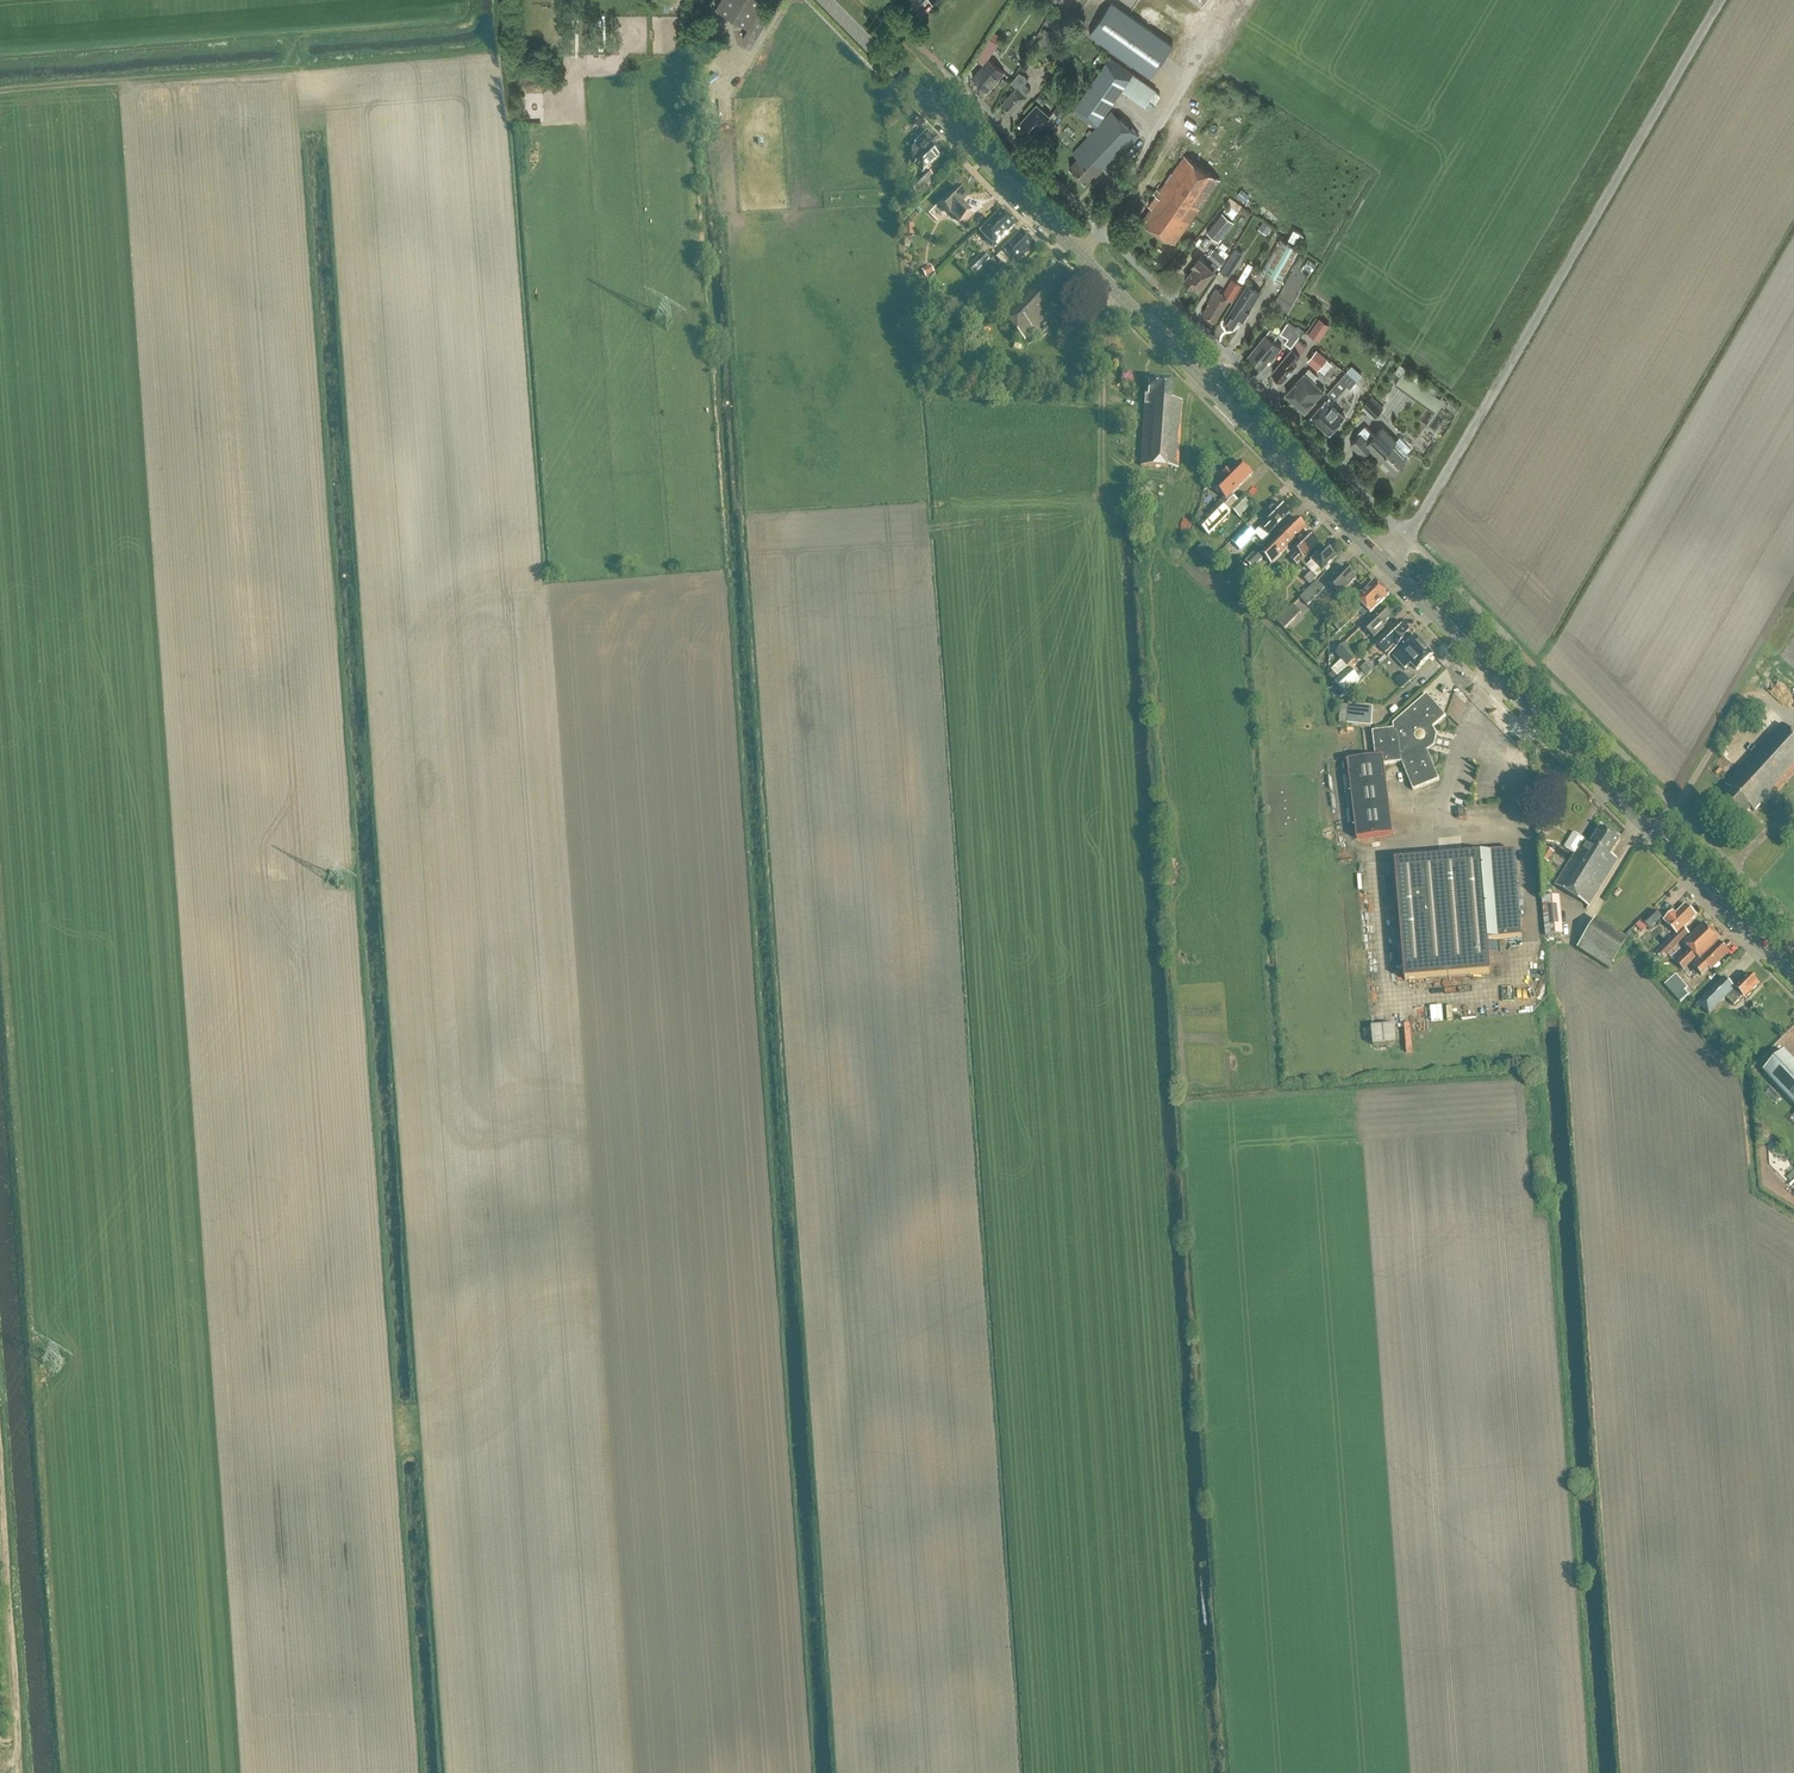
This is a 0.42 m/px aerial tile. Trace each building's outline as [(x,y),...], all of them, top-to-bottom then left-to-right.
[(720,6),(763,31),(775,9),(764,3),(765,0),(723,0),(720,6)] [(909,13),(918,3),(919,4),(923,0),(902,0),(898,4),(909,13)] [(1173,45),(1112,2),(1090,33),(1151,76),(1173,45)] [(1004,72),(989,59),(998,43),(991,38),(977,61),(984,65),(972,77),(987,91),(1004,72)] [(1066,57),(1060,63),(1065,67),(1070,61),(1066,57)] [(1134,74),(1112,58),(1072,111),(1095,127),(1134,74)] [(1049,76),(1061,70),(1058,64),(1046,70),(1049,76)] [(1012,82),(1017,88),(1002,104),(1012,114),(1027,97),(1026,96),(1031,91),(1024,84),(1028,80),(1021,73),(1012,82)] [(1073,103),(1066,97),(1054,111),(1061,117),(1073,103)] [(1033,136),(1050,117),(1037,104),(1019,124),(1033,136)] [(1070,167),(1085,183),(1094,174),(1096,176),(1104,168),(1106,171),(1139,136),(1114,112),(1073,154),(1078,158),(1070,167)] [(926,173),(945,155),(927,136),(915,148),(915,149),(912,152),(911,156),(915,160),(912,163),(916,167),(914,169),(922,177),(909,189),(917,197),(934,181),(926,173)] [(1142,221),(1175,244),(1219,179),(1183,154),(1149,205),(1151,207),(1142,221)] [(962,204),(966,200),(955,189),(939,205),(950,216),(951,215),(959,224),(971,213),(962,204)] [(1006,236),(1014,228),(1000,213),(979,234),(995,249),(1007,237),(1006,236)] [(1207,232),(1219,241),(1234,222),(1223,213),(1207,232)] [(1272,227),(1264,221),(1259,229),(1271,237),(1276,230),(1272,227)] [(1298,228),(1294,238),(1301,240),(1305,230),(1298,228)] [(1015,266),(1034,247),(1021,234),(1002,253),(1008,258),(1004,262),(1009,268),(1013,264),(1015,266)] [(1283,282),(1302,251),(1280,238),(1262,269),(1283,282)] [(1210,266),(1215,271),(1219,266),(1225,258),(1213,249),(1207,256),(1214,261),(1210,266)] [(1240,260),(1231,254),(1221,271),(1229,276),(1240,260)] [(1215,271),(1210,266),(1199,258),(1193,265),(1195,267),(1185,279),(1193,286),(1194,286),(1199,290),(1215,271)] [(1247,281),(1256,264),(1251,261),(1242,278),(1247,281)] [(977,262),(968,271),(974,277),(983,269),(977,262)] [(930,268),(922,273),(925,279),(934,275),(930,268)] [(1061,293),(1072,283),(1057,268),(1046,278),(1041,273),(998,316),(1024,341),(1059,306),(1056,303),(1063,296),(1061,293)] [(1203,314),(1214,322),(1229,300),(1231,301),(1241,286),(1232,280),(1222,295),(1215,290),(1208,302),(1210,303),(1203,314)] [(998,289),(993,283),(982,293),(988,298),(998,289)] [(1224,323),(1233,329),(1239,319),(1243,321),(1260,293),(1247,286),(1224,323)] [(987,304),(968,290),(956,306),(976,320),(987,304)] [(1319,341),(1330,326),(1319,318),(1309,334),(1319,341)] [(1297,329),(1291,323),(1290,325),(1288,324),(1281,332),(1288,338),(1285,342),(1290,347),(1304,331),(1299,327),(1297,329)] [(1269,329),(1268,331),(1265,334),(1266,335),(1248,357),(1263,369),(1269,361),(1270,361),(1282,348),(1274,341),(1278,337),(1269,329)] [(1272,373),(1283,381),(1289,374),(1291,375),(1297,368),(1293,364),(1301,356),(1293,349),(1272,373)] [(1328,358),(1317,349),(1307,361),(1318,370),(1328,358)] [(1357,381),(1346,371),(1327,393),(1335,399),(1348,385),(1350,388),(1357,381)] [(1400,377),(1440,405),(1443,400),(1403,372),(1400,377)] [(1286,394),(1305,412),(1324,391),(1305,374),(1286,394)] [(1177,471),(1181,403),(1170,403),(1171,384),(1149,381),(1148,399),(1143,398),(1139,468),(1177,471)] [(1364,402),(1366,405),(1376,415),(1383,408),(1371,395),(1364,402)] [(1335,402),(1329,397),(1327,400),(1326,400),(1311,417),(1330,434),(1345,417),(1332,406),(1335,402)] [(1400,438),(1396,441),(1383,428),(1374,436),(1365,426),(1357,433),(1360,435),(1350,445),(1362,456),(1369,448),(1374,453),(1375,452),(1394,471),(1407,458),(1404,454),(1410,448),(1400,438)] [(1236,493),(1252,476),(1240,464),(1231,474),(1229,472),(1222,479),(1224,481),(1216,489),(1227,501),(1236,492),(1236,493)] [(1231,515),(1219,504),(1198,525),(1209,536),(1231,515)] [(1240,504),(1232,511),(1240,519),(1247,512),(1240,504)] [(1268,536),(1289,515),(1288,514),(1289,513),(1285,509),(1284,510),(1279,505),(1265,520),(1269,524),(1262,531),(1268,536)] [(1272,567),(1307,531),(1297,521),(1282,535),(1283,536),(1262,557),(1272,567)] [(1242,552),(1256,537),(1247,527),(1232,543),(1242,552)] [(1304,560),(1320,546),(1315,540),(1315,539),(1312,536),(1310,536),(1309,535),(1294,550),(1299,555),(1292,562),(1297,567),(1304,560)] [(1260,558),(1266,553),(1261,548),(1246,563),(1253,570),(1262,560),(1260,558)] [(1310,586),(1336,560),(1326,550),(1319,556),(1317,556),(1311,562),(1312,563),(1306,569),(1311,574),(1304,581),(1310,586)] [(1340,597),(1356,581),(1345,569),(1329,585),(1340,597)] [(1325,591),(1317,583),(1300,600),(1308,608),(1325,591)] [(1374,599),(1382,591),(1375,584),(1357,601),(1358,603),(1353,608),(1360,615),(1371,604),(1371,603),(1375,600),(1374,599)] [(1256,598),(1249,591),(1243,597),(1251,604),(1256,598)] [(1371,604),(1360,615),(1362,617),(1368,612),(1371,616),(1389,598),(1382,591),(1374,599),(1375,600),(1371,603),(1371,604)] [(1301,615),(1293,607),(1277,624),(1285,631),(1301,615)] [(1386,612),(1384,610),(1364,630),(1373,640),(1384,629),(1382,627),(1392,618),(1390,617),(1390,615),(1387,612),(1386,612)] [(1344,628),(1341,623),(1335,628),(1339,632),(1344,628)] [(1400,623),(1394,629),(1377,645),(1386,655),(1394,647),(1398,652),(1407,643),(1403,638),(1409,633),(1400,623)] [(1433,657),(1415,638),(1399,653),(1400,654),(1395,659),(1406,670),(1410,665),(1417,672),(1433,657)] [(1333,682),(1359,659),(1346,645),(1335,655),(1342,662),(1331,672),(1333,674),(1329,677),(1333,682)] [(1368,677),(1375,670),(1370,665),(1363,672),(1368,677)] [(1346,696),(1361,683),(1349,670),(1335,683),(1346,696)] [(1403,676),(1396,683),(1402,690),(1409,683),(1403,676)] [(1446,718),(1427,697),(1393,726),(1394,731),(1372,734),(1376,759),(1347,763),(1357,841),(1393,837),(1386,780),(1384,766),(1402,764),(1413,792),(1439,782),(1427,751),(1433,747),(1435,737),(1431,731),(1446,718)] [(1371,728),(1372,710),(1340,707),(1339,725),(1371,728)] [(1781,726),(1725,787),(1732,793),(1718,808),(1736,824),(1750,810),(1754,814),(1761,806),(1763,807),(1775,795),(1793,775),(1793,737),(1781,726)] [(1345,763),(1326,765),(1329,788),(1348,786),(1345,763)] [(1580,851),(1557,888),(1589,908),(1618,862),(1611,857),(1621,841),(1601,829),(1591,845),(1587,842),(1582,851),(1580,851)] [(1549,865),(1555,855),(1546,850),(1541,860),(1549,865)] [(1522,939),(1515,853),(1395,863),(1405,982),(1490,974),(1488,942),(1522,939)] [(1546,898),(1548,937),(1567,936),(1565,897),(1546,898)] [(1689,936),(1683,930),(1696,918),(1685,907),(1676,917),(1673,915),(1665,923),(1676,934),(1673,937),(1674,938),(1654,958),(1660,965),(1689,936)] [(1661,920),(1654,912),(1639,927),(1642,930),(1646,926),(1650,930),(1661,920)] [(1603,921),(1584,950),(1617,971),(1636,942),(1603,921)] [(1711,973),(1729,956),(1719,945),(1721,943),(1703,926),(1683,945),(1690,953),(1677,966),(1683,973),(1697,960),(1699,962),(1693,968),(1702,977),(1708,971),(1711,973)] [(1353,932),(1354,943),(1368,942),(1367,931),(1353,932)] [(1688,990),(1676,976),(1664,986),(1680,1004),(1688,997),(1684,992),(1688,990)] [(1749,976),(1735,990),(1724,980),(1698,1006),(1709,1017),(1726,1000),(1734,1008),(1743,999),(1745,1001),(1751,996),(1751,994),(1759,986),(1749,976)] [(1395,1027),(1372,1029),(1373,1047),(1396,1045),(1395,1027)] [(1784,1053),(1763,1073),(1793,1105),(1793,1063),(1784,1053)]
